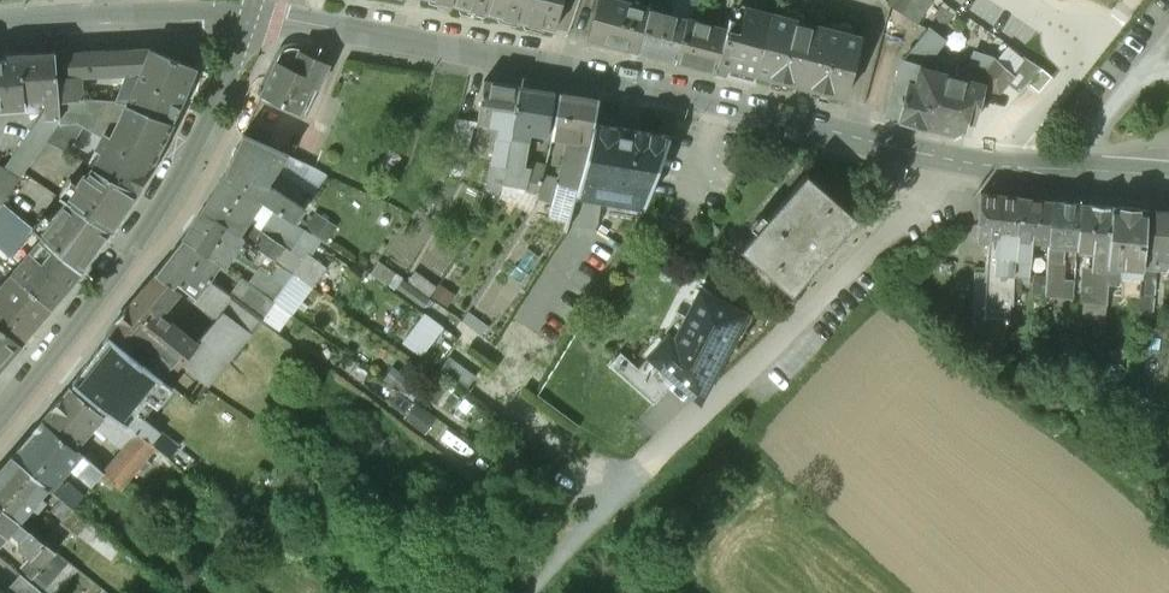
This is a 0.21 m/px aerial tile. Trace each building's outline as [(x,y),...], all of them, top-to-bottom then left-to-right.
[(490,13),(492,8),(503,11),(502,16),(542,26),(543,21),(554,24),(552,29),(555,30),(563,0),(437,0),(490,13)] [(625,0),(597,0),(586,38),(638,52),(650,8),(652,6),(625,0)] [(740,21),(729,18),(726,29),(727,29),(716,71),(753,81),(769,20),(771,14),(744,7),(740,21)] [(690,19),(650,8),(638,52),(677,61),(690,19)] [(848,35),(785,17),(783,24),(769,20),(755,72),(807,87),(807,85),(846,96),(860,45),(846,41),(848,35)] [(726,29),(690,19),(677,61),(716,71),(727,29),(726,29)] [(954,76),(923,67),(945,38),(931,27),(902,61),(888,118),(955,136),(964,131),(967,119),(975,121),(984,85),(984,84),(954,76)] [(279,56),(277,60),(261,95),(300,112),(312,85),(319,88),(322,81),(330,62),(329,62),(300,50),(300,49),(293,47),(289,48),(285,49),(282,52),(279,56)] [(150,48),(55,53),(58,100),(73,98),(90,100),(91,80),(136,79),(124,105),(172,123),(182,102),(196,68),(150,48)] [(55,53),(21,54),(24,97),(40,96),(41,112),(3,168),(20,179),(45,142),(59,122),(58,100),(55,53)] [(0,58),(0,110),(24,107),(24,97),(21,54),(0,58)] [(346,58),(331,55),(329,62),(330,62),(322,81),(333,86),(346,58)] [(1041,68),(1024,56),(1014,73),(1006,82),(1020,93),(1029,83),(1041,68)] [(997,59),(984,73),(957,66),(954,76),(984,84),(984,85),(1000,89),(1006,82),(1014,73),(997,59)] [(1041,68),(1029,83),(1038,92),(1052,76),(1042,68),(1041,68)] [(90,100),(73,98),(58,100),(59,122),(45,142),(64,152),(82,126),(99,137),(99,141),(93,147),(101,152),(124,105),(136,79),(91,80),(90,100)] [(521,86),(485,80),(478,121),(500,125),(489,189),(502,191),(507,164),(514,127),(521,86)] [(559,93),(521,86),(514,127),(531,131),(541,133),(540,137),(547,139),(548,134),(552,135),(559,93)] [(571,143),(554,200),(573,206),(576,193),(590,142),(594,124),(598,99),(559,93),(552,135),(578,138),(577,144),(571,143)] [(330,95),(318,121),(332,126),(342,100),(330,95)] [(124,105),(101,152),(92,167),(137,191),(172,123),(124,105)] [(475,121),(457,118),(449,152),(468,156),(475,121)] [(590,142),(576,193),(645,205),(670,137),(594,124),(590,142)] [(531,131),(514,127),(507,164),(524,167),(531,131)] [(286,156),(242,137),(224,176),(261,200),(275,210),(295,222),(305,208),(274,186),(269,187),(270,179),(286,156)] [(532,162),(524,191),(538,195),(545,164),(532,162)] [(0,166),(0,207),(3,203),(20,179),(3,168),(0,166)] [(92,167),(84,178),(82,176),(78,183),(76,182),(63,199),(65,200),(110,231),(137,191),(92,167)] [(306,262),(253,223),(249,224),(247,226),(244,224),(261,200),(224,176),(201,210),(238,234),(295,274),(312,286),(325,268),(310,257),(306,262)] [(807,176),(742,249),(792,294),(807,278),(803,274),(816,259),(820,263),(831,251),(827,247),(840,232),(844,236),(857,221),(807,176)] [(1021,197),(981,193),(977,236),(997,238),(996,257),(1016,259),(1021,197)] [(1053,201),(1021,197),(1016,259),(1031,260),(1033,241),(1050,242),(1053,201)] [(110,231),(65,200),(37,233),(82,271),(110,231)] [(573,206),(554,200),(552,210),(570,216),(573,206)] [(1081,203),(1053,201),(1050,242),(1050,244),(1062,246),(1077,247),(1081,203)] [(3,203),(0,207),(0,245),(23,265),(14,275),(51,308),(82,271),(37,233),(3,203)] [(1113,207),(1081,203),(1077,247),(1096,250),(1111,251),(1113,207)] [(1146,210),(1113,207),(1111,251),(1110,266),(1136,268),(1143,269),(1145,255),(1146,210)] [(295,274),(239,235),(238,234),(201,210),(182,239),(220,264),(224,266),(234,253),(260,271),(257,276),(262,280),(256,289),(274,302),(295,274)] [(295,222),(275,210),(265,225),(295,245),(305,229),(295,222)] [(1146,210),(1145,255),(1168,258),(1168,212),(1146,210)] [(220,264),(182,239),(155,274),(173,287),(177,282),(195,296),(208,279),(210,276),(220,264)] [(1062,246),(1050,244),(1048,268),(1046,284),(1046,293),(1073,297),(1075,281),(1063,279),(1064,258),(1062,256),(1062,246)] [(1092,270),(1086,273),(1084,302),(1107,305),(1110,266),(1111,251),(1096,250),(1093,254),(1092,270)] [(1016,259),(996,257),(994,274),(1015,276),(1016,259)] [(1031,260),(1016,259),(1015,276),(1022,276),(1022,282),(1030,283),(1031,260)] [(1048,268),(1036,267),(1035,283),(1046,284),(1048,268)] [(1136,268),(1135,282),(1124,281),(1123,290),(1113,289),(1113,296),(1141,298),(1143,269),(1136,268)] [(1150,270),(1149,285),(1168,288),(1168,273),(1150,270)] [(155,274),(137,296),(154,310),(173,287),(155,274)] [(0,292),(0,328),(19,345),(51,308),(14,275),(0,292)] [(221,312),(195,344),(221,364),(263,318),(208,279),(196,294),(221,312)] [(256,289),(242,279),(232,293),(264,316),(274,302),(256,289)] [(744,313),(700,290),(675,340),(668,334),(650,355),(675,378),(695,396),(710,380),(744,313)] [(154,310),(137,296),(105,334),(107,336),(161,379),(191,340),(154,310)] [(428,310),(406,340),(425,353),(447,324),(428,310)] [(19,345),(0,328),(0,368),(19,345)] [(161,379),(107,336),(73,383),(123,422),(127,424),(161,379)] [(221,364),(195,344),(180,364),(206,384),(221,364)] [(650,355),(638,368),(620,352),(609,364),(652,403),(675,378),(650,355)] [(102,414),(69,388),(41,421),(42,421),(74,449),(102,414)] [(74,449),(42,421),(11,457),(48,488),(50,490),(57,481),(69,468),(80,454),(74,449)] [(124,447),(102,473),(125,492),(157,517),(164,508),(150,497),(151,495),(127,479),(135,470),(140,474),(150,462),(145,458),(155,446),(146,439),(127,424),(123,422),(111,437),(124,447)] [(177,447),(154,429),(146,439),(155,446),(169,457),(177,447)] [(102,473),(80,454),(69,468),(91,486),(102,473)] [(0,468),(0,469),(0,504),(20,521),(29,509),(35,514),(46,501),(40,496),(48,488),(11,457),(11,456),(0,468)] [(83,496),(65,482),(63,486),(57,481),(50,490),(60,498),(72,509),(83,496)] [(72,509),(60,498),(51,509),(62,519),(61,520),(77,533),(87,521),(72,509)] [(21,567),(45,588),(57,576),(55,575),(67,559),(45,541),(44,542),(20,521),(0,504),(0,543),(11,531),(19,538),(19,547),(30,557),(21,567)] [(37,589),(23,577),(10,592),(34,592),(37,589)]
